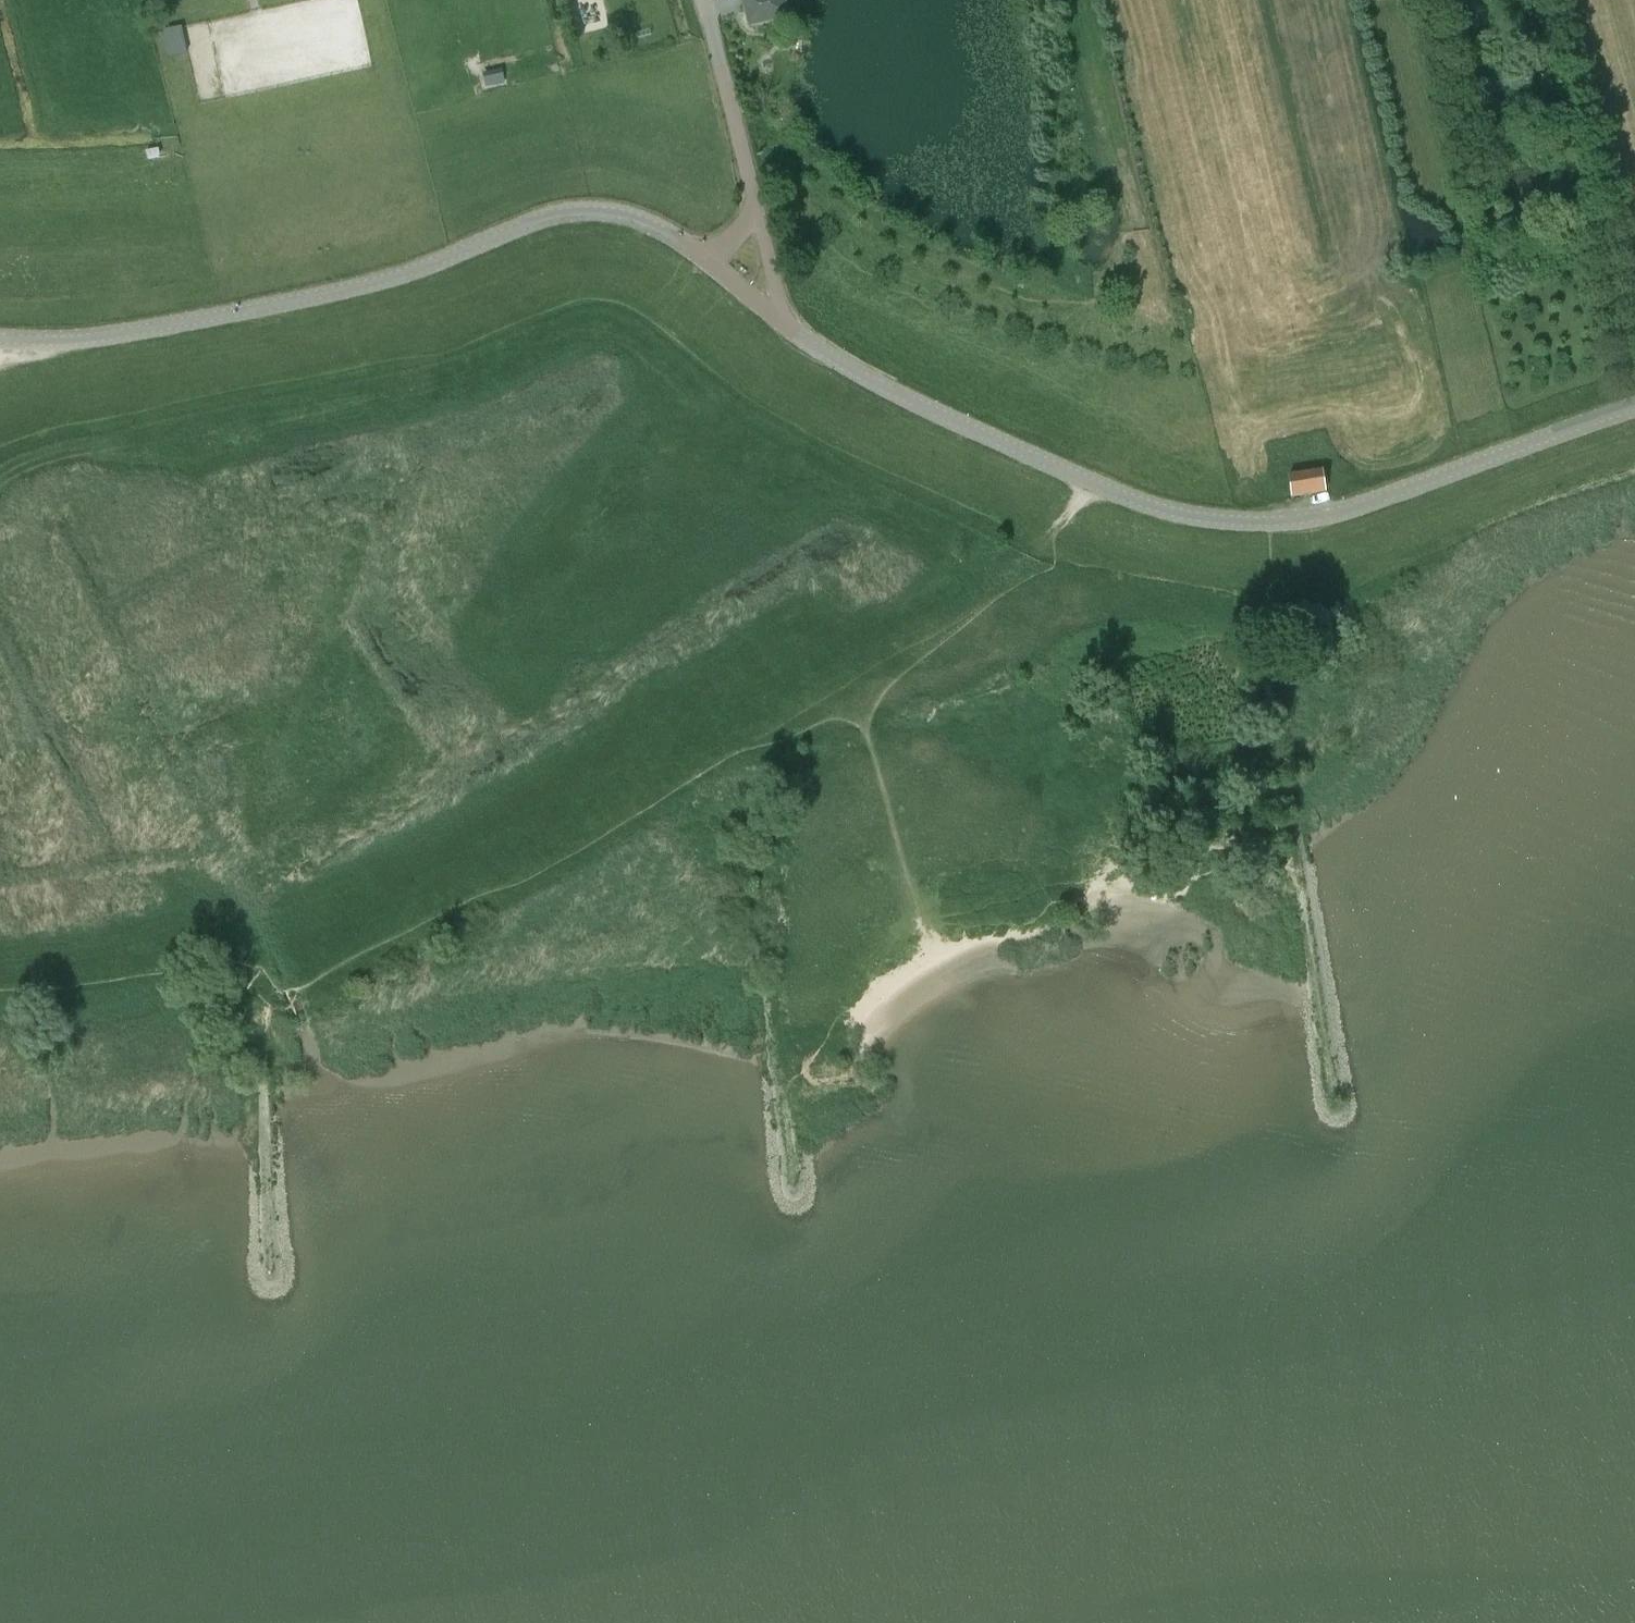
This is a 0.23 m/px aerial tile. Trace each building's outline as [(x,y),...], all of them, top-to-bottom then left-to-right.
[(753,4),(746,6),(751,26),(788,17),(784,0),(752,0),(753,4)] [(158,150),(146,152),(147,159),(159,157),(158,150)] [(1503,242),(1494,244),(1496,253),(1497,256),(1506,254),(1505,249),(1503,242)] [(1293,496),(1326,492),(1323,470),(1290,474),(1293,496)]
